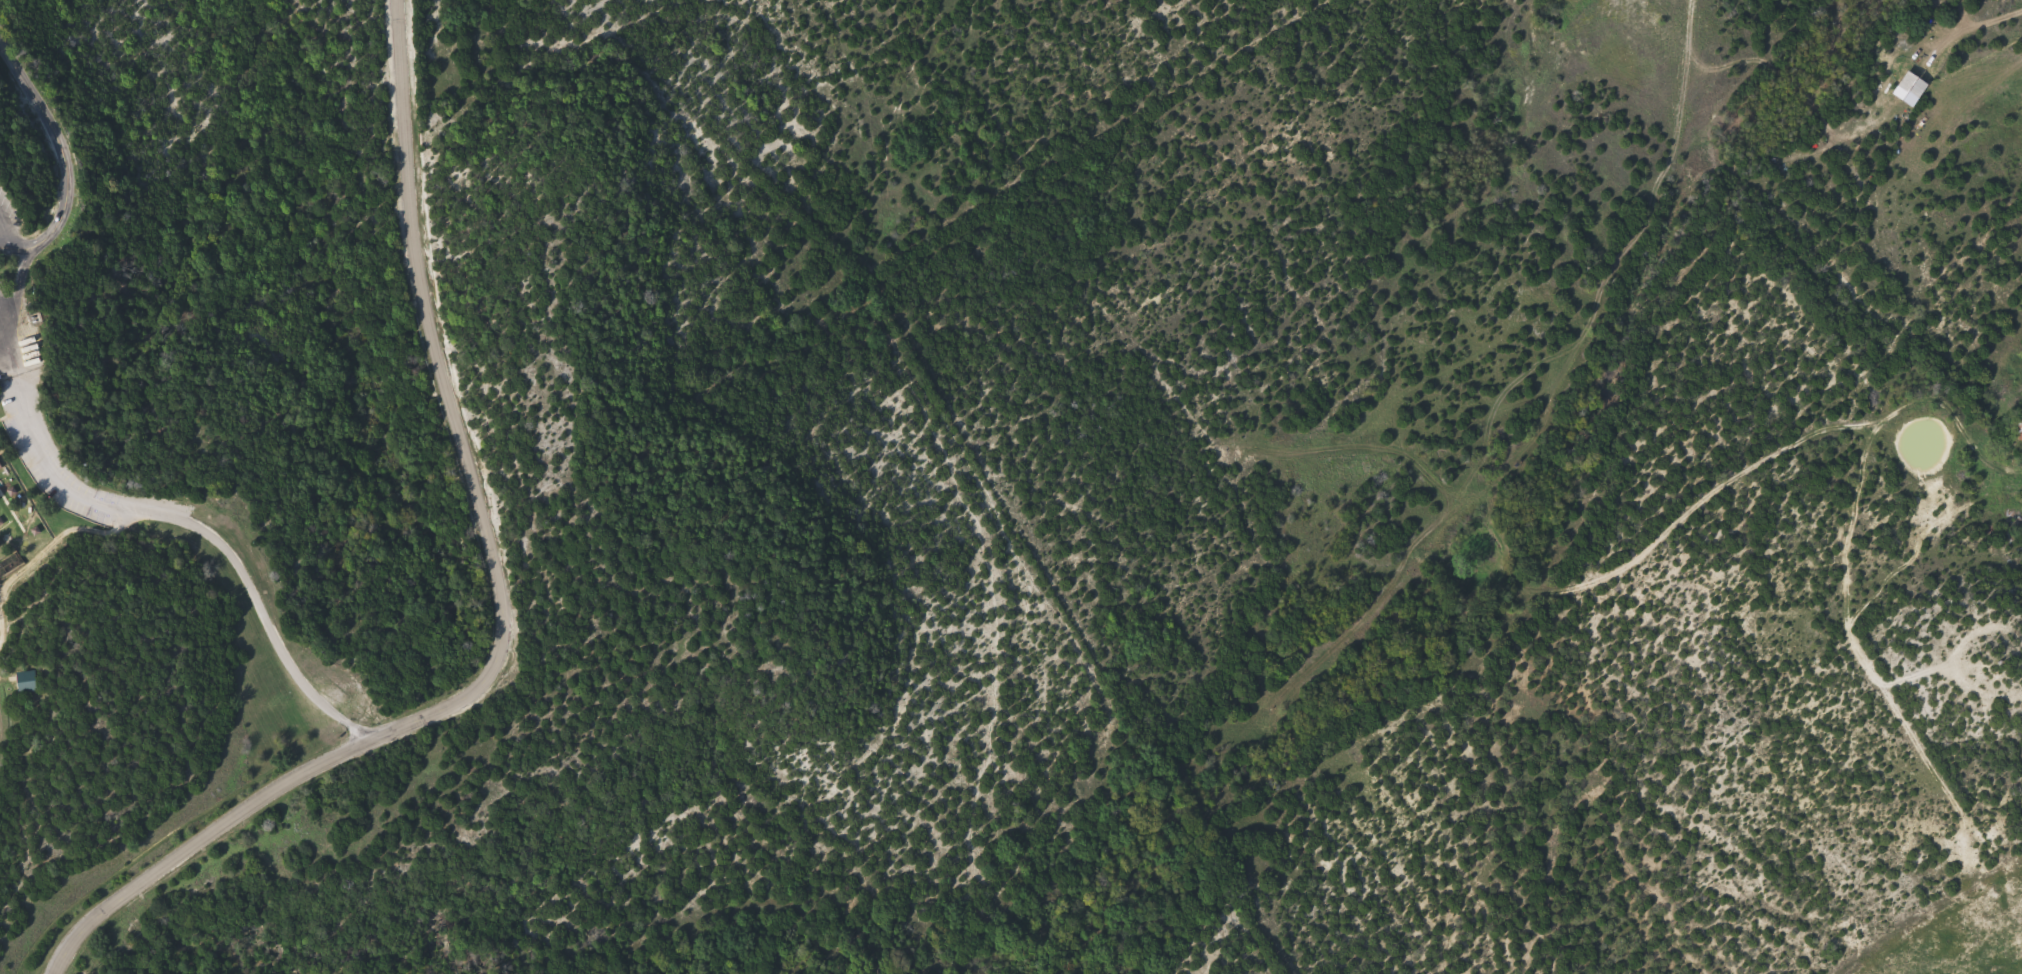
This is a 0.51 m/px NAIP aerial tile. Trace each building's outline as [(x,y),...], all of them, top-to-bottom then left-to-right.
[(2008,425),(2021,412),(2021,441),(2008,425)]
